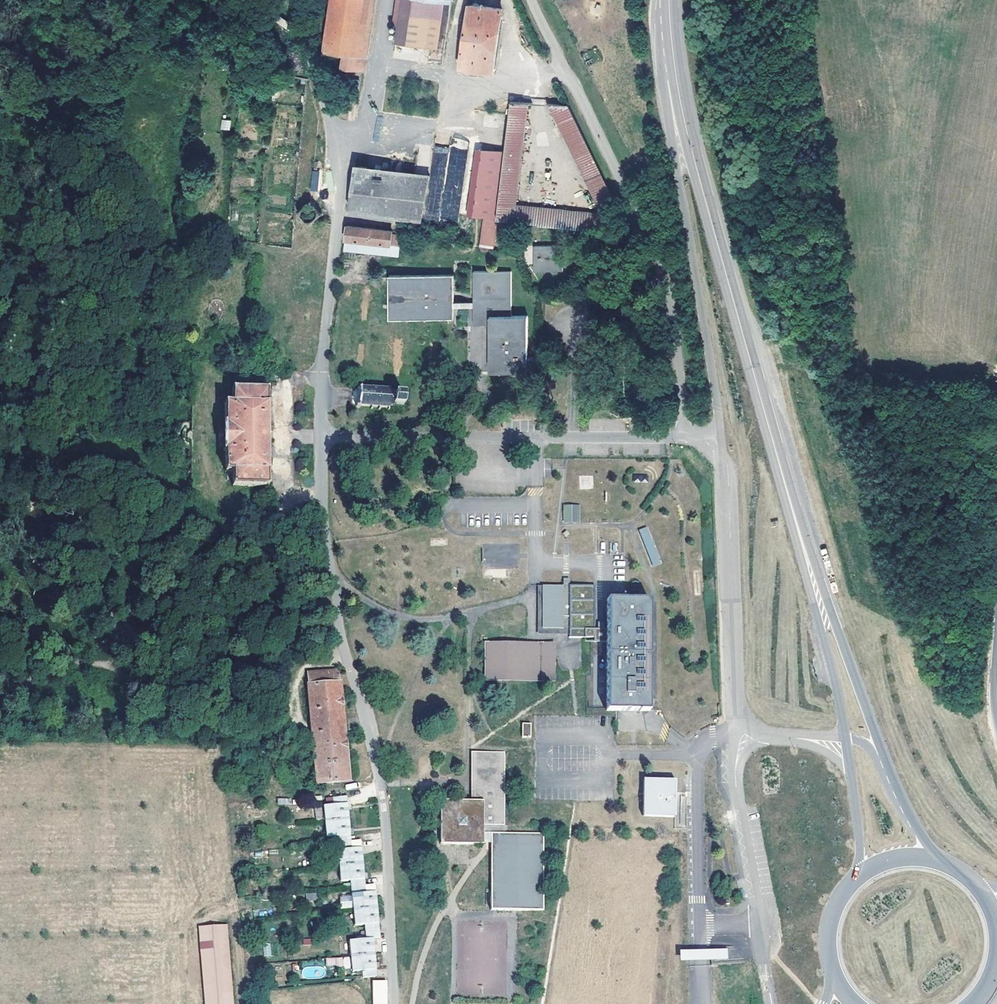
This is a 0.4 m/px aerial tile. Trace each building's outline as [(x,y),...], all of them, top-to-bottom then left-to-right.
[(325,49),(359,55),(368,0),(332,0),(325,49)] [(394,43),(406,45),(413,0),(400,0),(394,43)] [(470,4),(460,68),(493,73),(503,9),(470,4)] [(513,221),(516,205),(529,104),(511,102),(504,152),(496,219),(497,219),(497,220),(513,221)] [(592,213),(516,205),(513,221),(597,230),(617,208),(617,207),(595,163),(567,107),(550,105),(598,206),(592,213)] [(222,119),(220,130),(230,131),(231,120),(222,119)] [(452,145),(466,150),(469,143),(455,137),(452,145)] [(504,152),(482,149),(472,217),(484,218),(496,219),(504,152)] [(356,166),(349,211),(423,221),(430,176),(356,166)] [(312,170),(309,190),(317,191),(320,172),(312,170)] [(296,220),(308,220),(309,208),(297,207),(296,220)] [(496,219),(484,218),(480,247),(493,249),(497,220),(497,219),(496,219)] [(622,231),(627,228),(624,222),(619,225),(622,231)] [(392,231),(347,225),(344,249),(398,256),(400,246),(409,237),(391,235),(392,231)] [(627,228),(622,231),(619,232),(623,240),(631,236),(627,228)] [(533,246),(533,271),(562,271),(562,246),(533,246)] [(474,302),(473,307),(473,325),(489,325),(489,372),(527,372),(526,315),(510,315),(510,271),(474,271),(474,302)] [(452,307),(452,301),(452,275),(388,274),(387,318),(451,318),(452,307)] [(391,406),(394,404),(403,404),(403,392),(394,392),(391,390),(389,388),(389,385),(387,385),(387,388),(380,388),(380,385),(377,385),(377,387),(372,387),(372,385),(370,385),(370,387),(361,387),(358,384),(355,387),(358,392),(359,403),(356,405),(358,409),(362,406),(369,406),(369,409),(371,409),(372,407),(377,407),(377,409),(379,409),(379,407),(386,406),(386,410),(388,410),(389,407),(391,406)] [(231,473),(232,486),(267,486),(267,389),(231,389),(231,403),(223,403),(224,424),(222,424),(222,453),(223,453),(224,473),(231,473)] [(563,504),(563,522),(580,522),(580,504),(563,504)] [(650,525),(640,528),(651,567),(660,564),(650,525)] [(482,568),(519,567),(519,544),(482,544),(482,568)] [(541,622),(541,585),(537,585),(537,633),(570,634),(570,626),(563,626),(563,628),(542,628),(543,622),(541,622)] [(607,710),(649,710),(649,600),(607,600),(606,629),(594,628),(594,586),(541,585),(541,622),(543,622),(542,628),(563,628),(563,626),(570,626),(570,634),(569,637),(586,637),(606,637),(607,710)] [(486,644),(486,680),(553,679),(553,644),(486,644)] [(306,712),(309,712),(312,744),(316,784),(348,781),(339,683),(338,683),(337,670),(310,672),(311,685),(307,686),(309,708),(305,708),(306,712)] [(522,724),(522,737),(530,737),(530,724),(522,724)] [(472,751),(471,801),(440,801),(440,844),(483,843),(483,832),(491,832),(490,909),(543,909),(544,832),(504,832),(504,752),(472,751)] [(645,781),(645,817),(677,817),(678,782),(645,781)] [(352,971),(362,970),(363,977),(376,976),(373,938),(379,937),(375,892),(365,893),(361,848),(352,849),(347,796),(333,798),(333,806),(323,807),(326,837),(336,837),(340,881),(351,881),(355,924),(365,924),(366,938),(350,940),(352,971)] [(317,899),(316,892),(306,893),(307,900),(317,899)] [(340,895),(341,908),(353,907),(352,894),(340,895)] [(206,1003),(231,1003),(225,925),(200,928),(206,1003)] [(326,966),(343,965),(342,956),(325,958),(326,966)] [(373,1003),(388,1003),(387,980),(372,980),(373,1003)]
